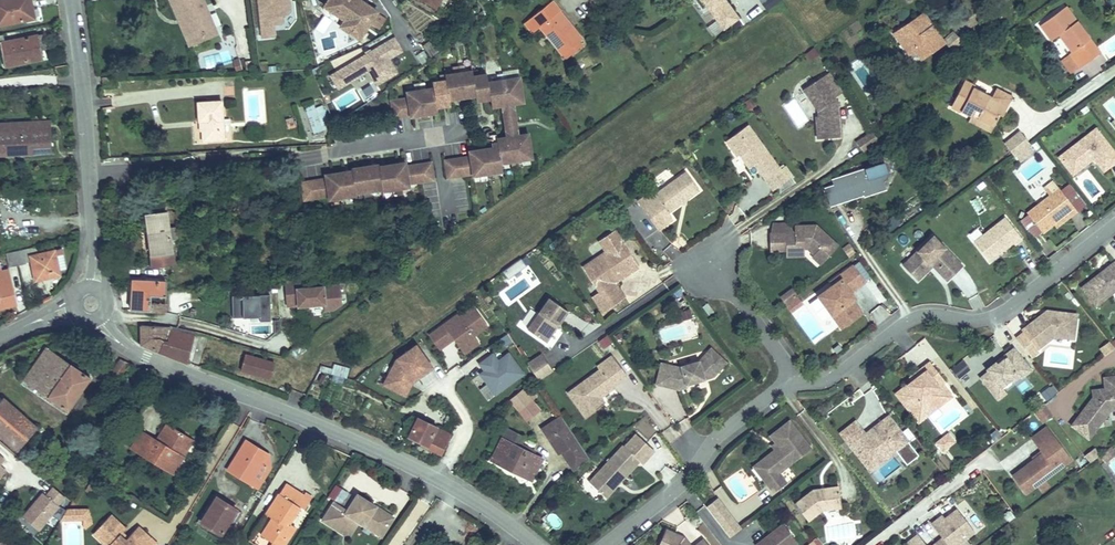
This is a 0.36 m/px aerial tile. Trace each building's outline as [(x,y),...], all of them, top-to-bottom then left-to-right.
[(6,25),(35,19),(46,17),(43,0),(1,0),(6,25)] [(46,17),(35,19),(36,22),(47,20),(49,20),(49,17),(46,0),(43,0),(46,17)] [(184,0),(178,0),(195,38),(223,27),(221,22),(203,30),(197,15),(192,17),(184,0)] [(192,17),(197,15),(203,30),(221,22),(212,0),(184,0),(192,17)] [(260,40),(276,39),(274,26),(283,25),(282,16),(291,15),(289,0),(255,0),(260,40)] [(338,0),(331,0),(329,3),(351,16),(354,10),(338,0)] [(354,10),(351,16),(369,27),(385,0),(338,0),(354,10)] [(539,24),(561,54),(584,38),(575,26),(573,28),(565,18),(568,15),(562,8),(557,0),(551,0),(532,13),(539,24)] [(716,36),(740,19),(726,0),(691,0),(716,36)] [(932,0),(915,12),(920,18),(914,23),(926,39),(932,35),(937,42),(961,24),(947,7),(941,12),(932,0)] [(932,0),(941,12),(947,7),(942,0),(932,0)] [(1107,26),(1087,0),(1076,0),(1058,14),(1069,28),(1077,23),(1089,39),(1087,41),(1098,55),(1111,45),(1100,31),(1107,26)] [(915,12),(910,16),(914,23),(920,18),(915,12)] [(532,13),(527,17),(534,27),(539,24),(532,13)] [(1107,26),(1100,31),(1111,45),(1114,42),(1114,37),(1107,26)] [(18,64),(54,57),(52,49),(49,34),(16,40),(15,33),(0,36),(0,46),(14,43),(18,64)] [(57,33),(49,34),(52,49),(60,48),(57,33)] [(395,38),(328,73),(337,91),(368,74),(375,87),(399,75),(390,59),(403,52),(395,38)] [(204,70),(232,62),(229,50),(201,58),(204,70)] [(839,84),(848,78),(835,59),(810,77),(825,99),(827,104),(825,104),(834,128),(854,120),(842,87),(839,84)] [(477,62),(464,65),(468,90),(482,87),(478,68),(477,62)] [(464,65),(450,67),(451,73),(455,92),(468,90),(464,65)] [(492,65),(478,68),(482,87),(483,93),(496,90),(493,74),(492,65)] [(525,68),(493,74),(496,90),(498,98),(508,97),(518,95),(529,93),(525,68)] [(982,69),(968,96),(989,107),(990,105),(1012,116),(1018,105),(1021,107),(1031,87),(1014,78),(1010,87),(991,77),(992,75),(982,69)] [(438,75),(439,80),(442,100),(456,98),(455,92),(451,73),(438,75)] [(439,80),(426,83),(430,108),(443,105),(442,100),(439,80)] [(426,83),(412,85),(413,91),(416,109),(417,110),(430,108),(426,83)] [(413,91),(405,93),(408,110),(416,109),(413,91)] [(405,93),(397,94),(400,112),(408,110),(405,93)] [(225,95),(200,98),(202,116),(205,116),(207,136),(229,134),(225,95)] [(794,129),(808,123),(797,98),(783,104),(794,129)] [(519,100),(509,101),(513,123),(523,121),(522,114),(521,114),(521,115),(520,115),(519,115),(517,115),(515,107),(518,107),(519,107),(520,107),(519,100)] [(321,103),(304,109),(312,134),(330,129),(321,103)] [(1072,140),(1080,150),(1088,144),(1093,151),(1104,143),(1102,141),(1105,139),(1106,141),(1114,152),(1114,119),(1109,111),(1072,140)] [(787,157),(753,114),(731,131),(740,142),(743,140),(746,145),(756,157),(761,153),(773,168),(787,157)] [(58,117),(0,123),(1,134),(60,128),(58,117)] [(1034,117),(1020,128),(1030,141),(1043,130),(1034,117)] [(3,153),(61,147),(60,128),(1,134),(0,123),(0,140),(2,139),(3,153)] [(539,149),(535,124),(524,126),(514,128),(503,130),(498,130),(498,131),(499,139),(489,140),(494,165),(510,163),(508,154),(539,149)] [(1043,130),(1030,141),(1034,146),(1047,136),(1043,130)] [(1018,164),(1034,152),(1020,131),(1003,143),(1018,164)] [(869,133),(859,141),(863,147),(874,138),(869,133)] [(489,140),(476,143),(477,148),(480,166),(480,168),(494,165),(489,140)] [(1088,144),(1080,150),(1085,157),(1093,151),(1088,144)] [(477,148),(469,150),(472,167),(480,166),(477,148)] [(460,151),(452,153),(455,170),(464,168),(472,167),(469,150),(460,151)] [(412,155),(399,157),(403,183),(417,180),(416,177),(413,160),(412,155)] [(438,155),(430,156),(433,174),(441,173),(438,155)] [(430,156),(421,158),(424,175),(433,174),(430,156)] [(399,157),(386,160),(390,183),(390,185),(403,183),(399,157)] [(385,158),(372,160),(377,186),(390,183),(386,160),(385,158)] [(421,158),(413,160),(416,177),(424,175),(421,158)] [(372,160),(359,163),(359,165),(363,188),(377,186),(372,160)] [(641,191),(662,219),(677,208),(672,201),(684,192),(685,187),(690,188),(703,178),(689,160),(659,183),(656,180),(641,191)] [(359,165),(346,167),(350,192),(363,190),(363,188),(359,165)] [(824,187),(827,206),(890,193),(884,166),(830,177),(832,186),(824,187)] [(346,167),(332,169),(333,173),(336,191),(337,194),(350,192),(346,167)] [(1089,193),(1071,170),(1039,195),(1055,215),(1066,206),(1067,206),(1066,204),(1078,194),(1082,198),(1089,193)] [(333,173),(325,175),(328,192),(336,191),(333,173)] [(325,175),(317,176),(320,194),(328,193),(328,192),(325,175)] [(317,176),(309,177),(312,195),(320,194),(317,176)] [(5,190),(9,191),(8,178),(0,178),(0,191),(5,190)] [(1082,198),(1078,194),(1066,204),(1067,206),(1066,206),(1069,209),(1082,198)] [(2,200),(0,201),(0,244),(13,240),(2,200)] [(1017,200),(987,224),(1002,243),(1025,225),(1027,227),(1034,221),(1017,200)] [(169,209),(148,211),(153,263),(174,261),(169,209)] [(787,212),(785,223),(807,222),(802,212),(787,212)] [(785,223),(784,223),(784,239),(800,239),(800,242),(810,241),(810,238),(818,237),(821,237),(827,243),(826,245),(834,254),(852,235),(830,214),(815,215),(815,219),(809,219),(809,222),(807,222),(785,223)] [(944,219),(914,248),(929,263),(940,252),(937,248),(940,245),(944,248),(958,263),(974,249),(944,219)] [(616,231),(606,238),(613,247),(623,240),(616,231)] [(50,239),(17,248),(20,262),(37,257),(36,255),(42,254),(47,274),(73,266),(72,261),(67,242),(51,246),(50,239)] [(73,240),(67,242),(72,261),(78,259),(73,240)] [(613,247),(591,264),(610,288),(603,293),(614,307),(630,295),(619,281),(629,274),(626,271),(629,268),(632,272),(642,264),(623,240),(613,247)] [(846,274),(831,286),(840,297),(843,295),(849,303),(846,305),(856,318),(876,302),(867,290),(862,284),(865,282),(878,271),(866,255),(844,271),(846,274)] [(1086,278),(1100,297),(1114,286),(1114,256),(1086,278)] [(7,302),(28,296),(19,264),(12,266),(10,259),(0,262),(0,277),(7,302)] [(502,270),(506,279),(526,269),(521,260),(502,270)] [(127,280),(127,307),(163,307),(162,290),(177,289),(177,280),(245,275),(245,265),(200,268),(200,263),(174,265),(175,277),(127,280)] [(812,297),(806,290),(794,299),(799,306),(812,297)] [(311,292),(294,293),(295,321),(313,319),(311,292)] [(843,295),(840,297),(846,305),(849,303),(843,295)] [(231,297),(231,321),(260,321),(259,297),(231,297)] [(261,299),(260,321),(269,321),(270,299),(261,299)] [(557,300),(536,331),(555,343),(564,330),(564,325),(568,324),(576,312),(557,300)] [(816,300),(793,316),(811,342),(834,326),(816,300)] [(463,356),(480,345),(474,336),(488,327),(472,303),(426,334),(439,352),(453,342),(463,356)] [(1027,326),(1020,331),(1035,351),(1042,345),(1041,343),(1057,330),(1069,331),(1070,320),(1078,321),(1080,308),(1050,304),(1050,308),(1047,311),(1045,308),(1025,324),(1027,326)] [(1078,321),(1070,320),(1069,331),(1077,332),(1078,321)] [(136,344),(183,363),(191,336),(175,332),(175,326),(137,325),(136,344)] [(676,364),(659,366),(663,387),(685,383),(693,378),(691,376),(705,365),(703,362),(706,360),(708,363),(713,359),(719,341),(700,334),(694,350),(676,364)] [(993,365),(985,371),(998,388),(1007,382),(1005,380),(1015,372),(1017,374),(1023,369),(1024,371),(1034,363),(1017,342),(1008,349),(1009,351),(1003,356),(1001,354),(991,363),(993,365)] [(1103,356),(1113,350),(1108,342),(1098,349),(1103,356)] [(57,344),(30,375),(76,411),(105,380),(57,344)] [(384,372),(391,375),(401,352),(393,349),(384,372)] [(251,351),(247,366),(277,373),(281,358),(251,351)] [(497,359),(493,353),(477,363),(483,371),(472,378),(487,401),(525,376),(509,351),(497,359)] [(422,362),(401,352),(391,375),(412,384),(422,362)] [(609,369),(578,391),(595,415),(606,407),(602,402),(609,397),(622,387),(621,385),(636,375),(622,355),(606,366),(609,369)] [(933,355),(919,367),(925,374),(920,378),(916,374),(916,375),(900,388),(913,403),(916,400),(926,413),(945,398),(941,392),(951,384),(945,377),(948,374),(933,355)] [(551,357),(538,366),(549,382),(562,373),(551,357)] [(139,364),(135,362),(124,377),(136,384),(147,368),(143,366),(139,364)] [(961,362),(950,370),(958,380),(969,372),(961,362)] [(330,375),(346,379),(349,369),(333,364),(330,375)] [(1080,409),(1098,421),(1114,400),(1114,366),(1106,368),(1108,378),(1095,380),(1096,387),(1080,409)] [(919,367),(913,372),(916,375),(916,374),(920,378),(925,374),(919,367)] [(1007,382),(998,388),(1002,392),(1010,386),(1007,382)] [(951,384),(941,392),(945,398),(955,389),(951,384)] [(533,390),(519,401),(527,413),(542,402),(533,390)] [(0,407),(0,424),(28,452),(51,429),(14,392),(0,407)] [(1054,405),(1045,394),(1037,401),(1045,412),(1054,405)] [(609,397),(602,402),(606,407),(613,402),(609,397)] [(926,413),(916,400),(913,403),(923,416),(926,413)] [(549,412),(542,402),(527,413),(534,423),(549,412)] [(1075,416),(1092,429),(1098,421),(1080,409),(1075,416)] [(858,415),(844,426),(860,447),(867,442),(874,450),(888,439),(894,447),(910,434),(891,410),(882,417),(883,420),(879,422),(877,421),(868,428),(858,415)] [(450,428),(417,412),(408,432),(425,440),(423,443),(440,450),(450,428)] [(792,414),(773,430),(779,437),(782,440),(778,443),(763,455),(772,467),(766,473),(777,487),(790,476),(782,467),(814,442),(792,414)] [(141,440),(177,462),(186,445),(193,449),(204,431),(178,415),(169,431),(153,421),(141,440)] [(1053,422),(1048,416),(1034,427),(1039,433),(1053,422)] [(565,434),(557,439),(567,456),(570,455),(581,473),(596,462),(570,419),(560,425),(565,434)] [(500,421),(486,454),(526,471),(535,448),(510,437),(514,427),(500,421)] [(1073,447),(1053,422),(1039,433),(1044,440),(1046,442),(1046,445),(1041,449),(1037,449),(1025,458),(1038,475),(1047,468),(1073,447)] [(551,430),(557,439),(565,434),(560,425),(551,430)] [(952,427),(942,436),(948,443),(958,434),(952,427)] [(632,447),(602,479),(610,487),(607,491),(616,499),(627,487),(625,485),(629,480),(631,482),(649,463),(652,465),(664,453),(646,436),(634,448),(632,447)] [(1103,444),(1109,451),(1114,446),(1114,437),(1114,436),(1103,444)] [(1085,446),(1091,454),(1103,444),(1098,437),(1085,446)] [(867,442),(860,447),(874,464),(894,447),(888,439),(874,450),(867,442)] [(1044,440),(1035,447),(1037,449),(1041,449),(1046,445),(1046,442),(1044,440)] [(256,443),(238,473),(263,488),(281,458),(256,443)] [(186,445),(177,462),(184,465),(193,449),(186,445)] [(763,455),(756,461),(766,473),(772,467),(763,455)] [(1038,475),(1025,458),(1016,465),(1030,482),(1038,475)] [(1053,474),(1047,468),(1040,474),(1045,480),(1053,474)] [(280,514),(270,530),(290,543),(304,521),(299,517),(308,503),(313,506),(322,491),(314,486),(311,490),(293,479),(273,509),(280,514)] [(602,479),(598,483),(607,491),(610,487),(602,479)] [(822,483),(815,483),(797,498),(810,515),(824,504),(843,502),(841,480),(827,482),(827,484),(822,485),(822,483)] [(57,505),(65,497),(53,487),(46,496),(43,493),(22,517),(38,531),(59,506),(57,505)] [(394,531),(404,517),(369,491),(358,506),(344,495),(330,514),(351,530),(362,515),(368,519),(373,523),(376,518),(394,531)] [(716,498),(704,509),(730,539),(742,529),(716,498)] [(81,499),(75,509),(97,509),(97,514),(99,517),(105,512),(102,499),(81,499)] [(221,500),(206,523),(226,534),(232,524),(240,512),(221,500)] [(946,513),(943,515),(940,512),(933,518),(943,532),(952,544),(976,526),(958,503),(946,513)] [(63,522),(83,522),(83,528),(91,527),(90,509),(62,510),(63,522)] [(249,518),(240,512),(232,524),(241,529),(249,518)] [(158,529),(147,521),(136,536),(130,531),(135,524),(120,513),(104,533),(117,542),(115,544),(155,544),(149,541),(158,529)] [(362,515),(351,530),(356,534),(368,519),(362,515)] [(376,518),(373,523),(391,536),(394,531),(376,518)] [(770,530),(772,533),(769,535),(765,534),(758,540),(762,544),(789,544),(800,536),(785,518),(770,530)] [(860,521),(853,522),(855,536),(862,536),(860,521)] [(226,534),(206,523),(203,527),(223,539),(226,534)] [(669,525),(662,542),(661,541),(668,544),(714,544),(706,535),(695,543),(687,532),(669,525)] [(853,526),(830,528),(831,537),(854,535),(853,526)] [(13,535),(9,538),(0,528),(0,544),(21,544),(13,535)] [(936,537),(930,542),(919,528),(911,534),(914,537),(909,540),(903,544),(943,544),(936,537)] [(149,541),(155,544),(157,544),(165,535),(158,529),(149,541)] [(936,537),(943,544),(951,544),(952,544),(943,532),(936,537)] [(805,544),(823,544),(817,537),(805,544)]
